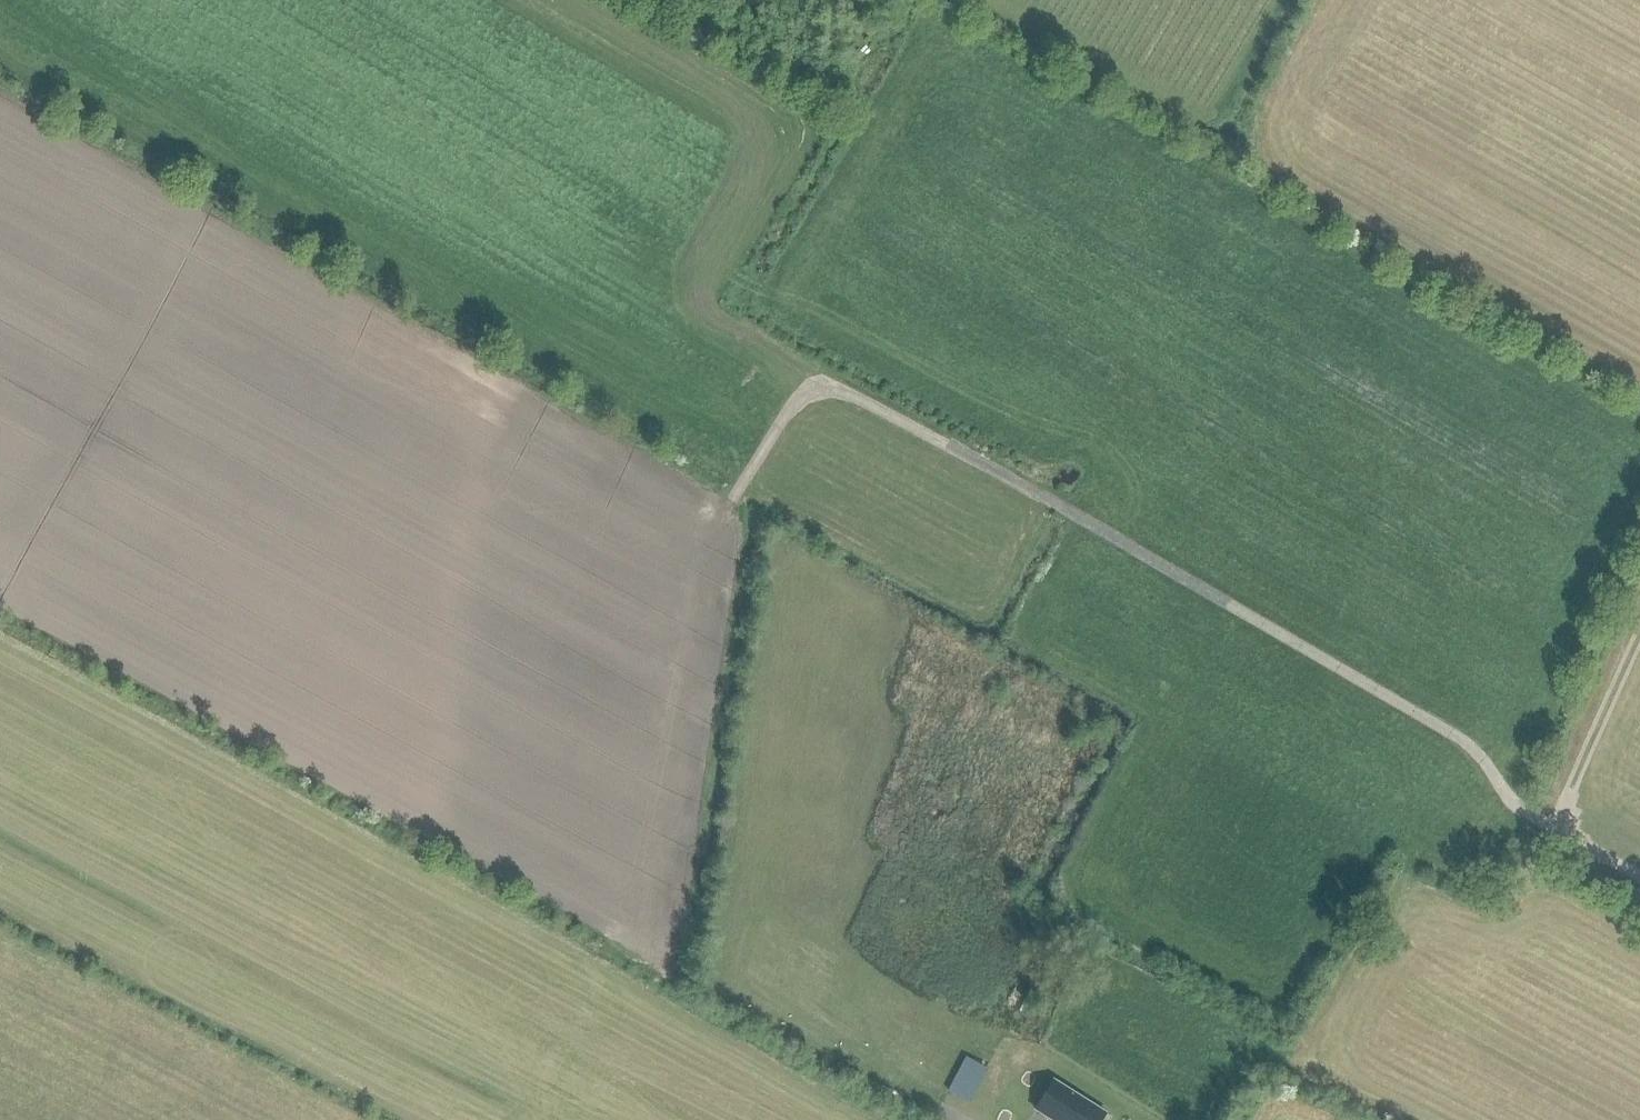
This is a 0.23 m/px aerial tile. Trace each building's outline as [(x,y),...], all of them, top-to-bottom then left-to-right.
[(948,1101),(970,1111),(997,1053),(975,1043),(948,1101)] [(1053,1081),(1035,1110),(1050,1119),(1101,1119),(1105,1114),(1053,1081)]
